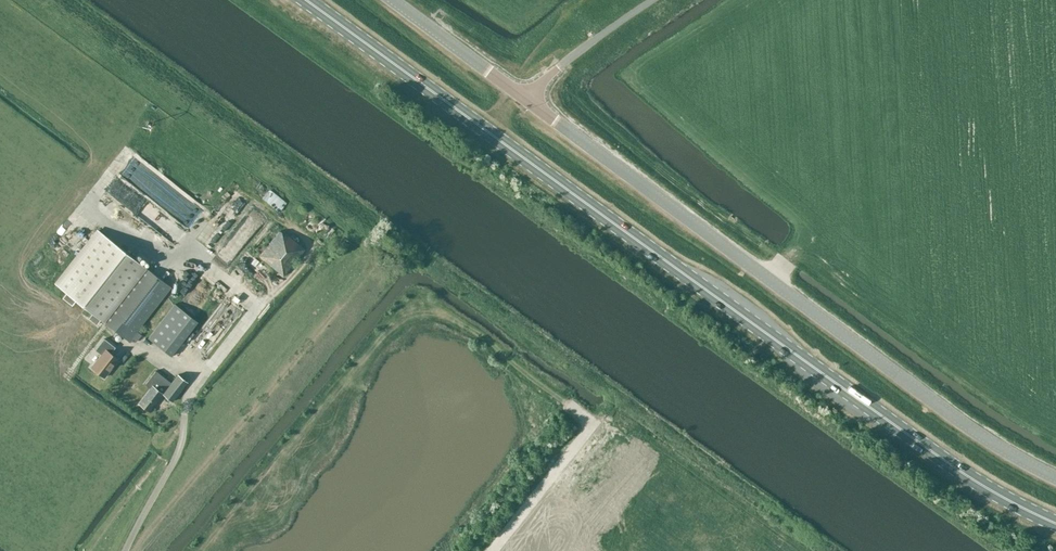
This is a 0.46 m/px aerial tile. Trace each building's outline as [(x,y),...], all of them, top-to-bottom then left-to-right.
[(152,190),(172,202),(174,198),(170,196),(173,190),(167,187),(171,181),(157,174),(160,169),(150,163),(141,179),(152,185),(154,181),(156,182),(152,190)] [(269,191),(263,198),(279,212),(286,204),(269,191)] [(177,237),(187,226),(167,207),(156,218),(177,237)] [(155,237),(159,231),(137,219),(134,225),(155,237)] [(209,237),(205,236),(205,239),(217,241),(219,230),(211,229),(209,237)] [(237,254),(250,237),(241,229),(227,246),(237,254)] [(97,324),(101,319),(130,342),(133,338),(136,341),(141,334),(136,331),(171,287),(98,230),(56,284),(68,294),(64,299),(74,306),(78,301),(93,313),(89,318),(97,324)] [(280,230),(259,256),(283,275),(305,249),(288,235),(287,236),(280,230)] [(227,294),(193,340),(213,354),(246,308),(227,294)] [(148,338),(171,355),(198,321),(175,303),(148,338)] [(115,347),(104,338),(95,349),(101,354),(91,367),(104,377),(118,359),(111,353),(115,347)] [(187,382),(178,374),(171,382),(156,370),(145,384),(150,388),(139,402),(149,410),(162,393),(172,401),(187,382)]
